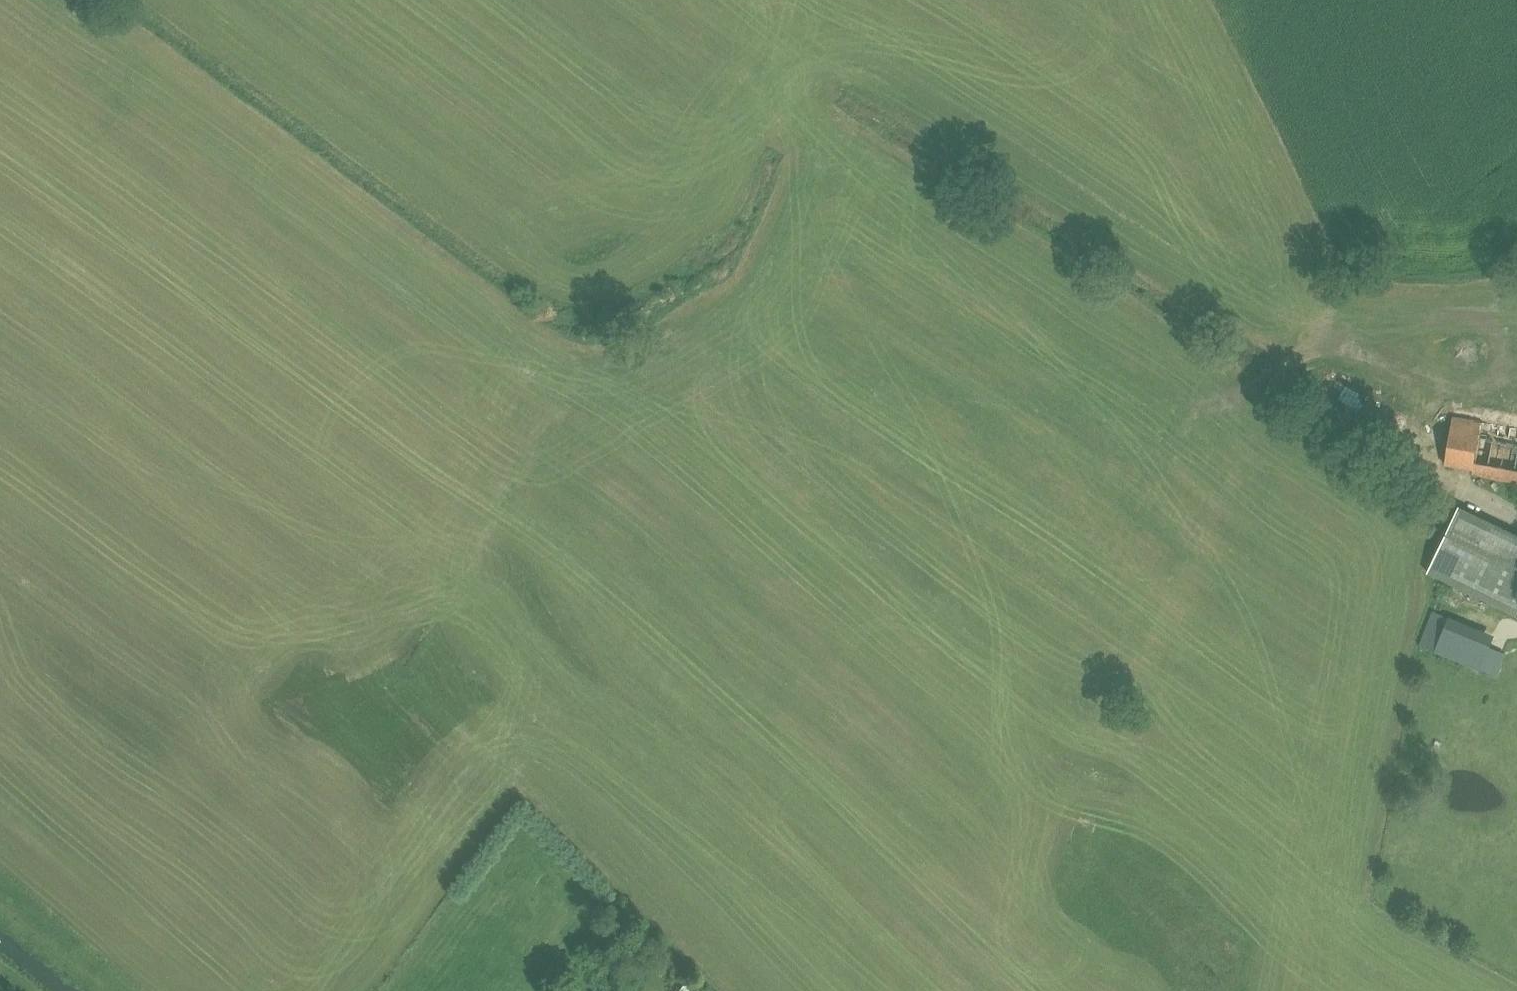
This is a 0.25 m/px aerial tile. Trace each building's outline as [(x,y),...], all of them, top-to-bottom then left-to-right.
[(1465,467),(1465,469),(1474,471),(1473,475),(1516,482),(1516,426),(1473,419),(1473,421),(1453,417),(1445,464),(1465,467)] [(1449,523),(1426,571),(1466,590),(1510,610),(1516,614),(1516,533),(1516,532),(1458,505),(1449,523)] [(1494,634),(1432,610),(1420,646),(1436,651),(1435,652),(1481,671),(1482,669),(1498,676),(1507,653),(1490,646),(1494,634)] [(686,983),(679,990),(696,990),(686,983)]
